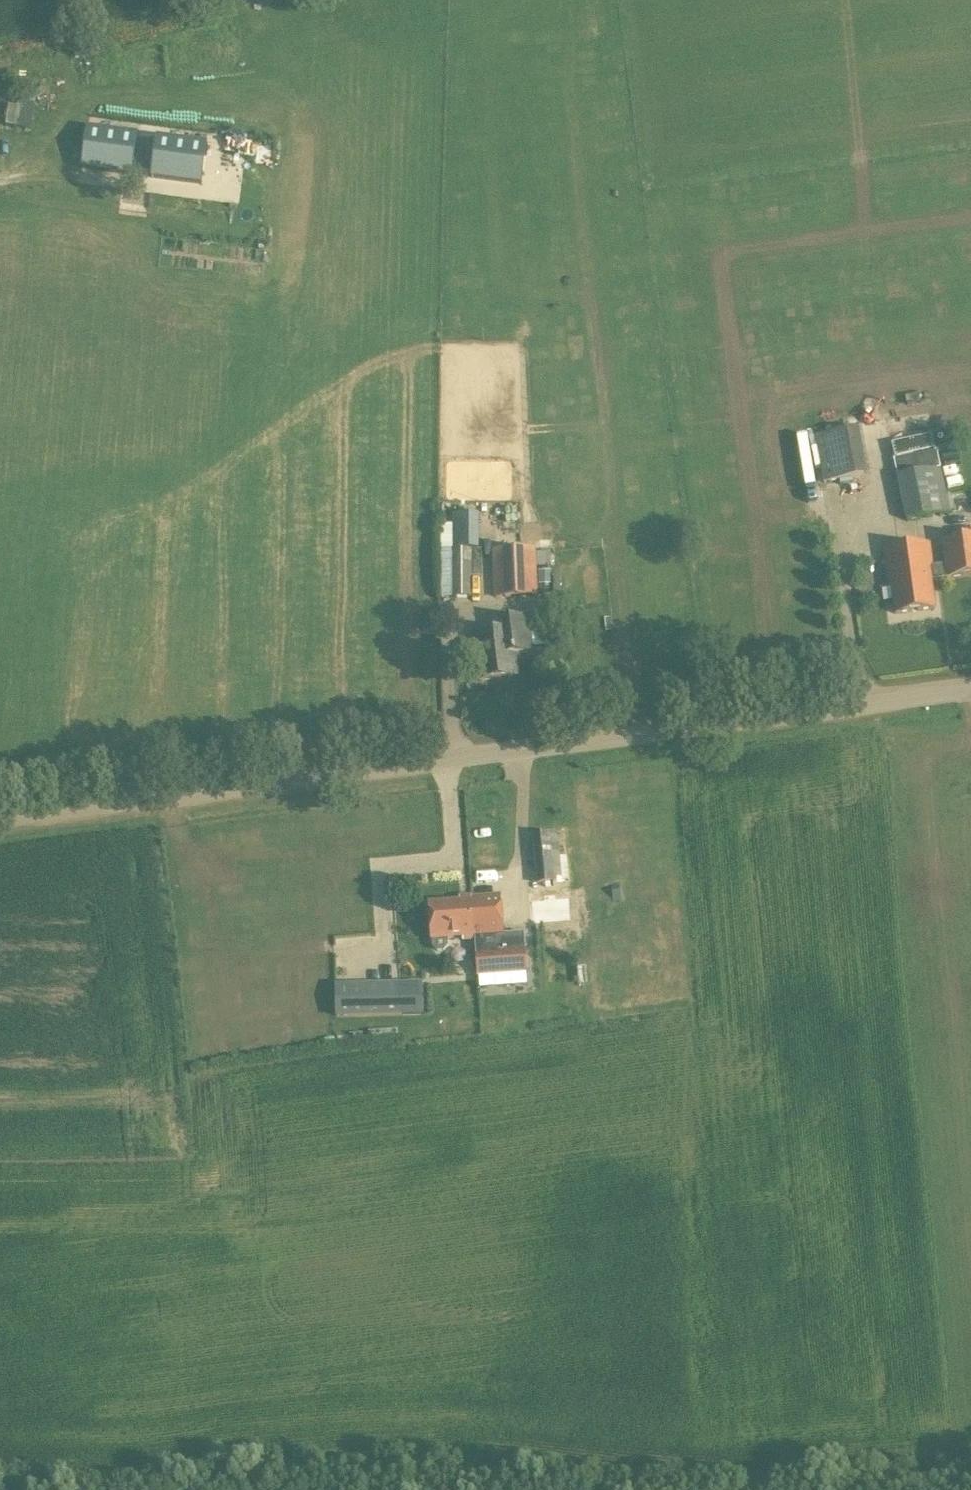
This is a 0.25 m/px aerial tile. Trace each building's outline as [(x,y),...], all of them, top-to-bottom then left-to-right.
[(245,146),(244,157),(244,166),(243,169),(271,171),(272,155),(274,156),(277,122),(249,120),(247,146),(245,146)] [(137,134),(88,127),(82,167),(132,174),(137,134)] [(157,137),(152,176),(201,183),(207,143),(157,137)] [(825,482),(874,474),(866,427),(817,435),(825,482)] [(940,467),(937,451),(894,460),(897,477),(896,477),(905,520),(950,511),(941,467),(940,467)] [(455,513),(454,548),(481,548),(481,513),(455,513)] [(440,525),(441,597),(472,597),(472,578),(472,551),(452,551),(453,525),(442,525),(440,525)] [(935,580),(970,576),(970,539),(944,542),(947,565),(933,567),(934,572),(935,580)] [(934,572),(933,567),(930,544),(884,550),(889,587),(892,586),(895,614),(936,608),(932,581),(935,580),(934,572)] [(493,599),(537,598),(536,549),(492,550),(493,599)] [(479,681),(519,676),(516,654),(533,652),(529,619),(499,622),(500,632),(474,635),(479,681)] [(538,884),(562,882),(557,834),(533,837),(538,884)] [(444,951),(449,946),(448,938),(463,937),(464,941),(474,940),(477,976),(527,973),(524,934),(500,936),(497,895),(466,897),(466,901),(429,904),(431,940),(432,939),(433,947),(437,952),(444,951)] [(369,985),(335,986),(336,1019),(370,1018),(369,1014),(390,1013),(390,990),(373,990),(373,988),(369,988),(369,985)]
